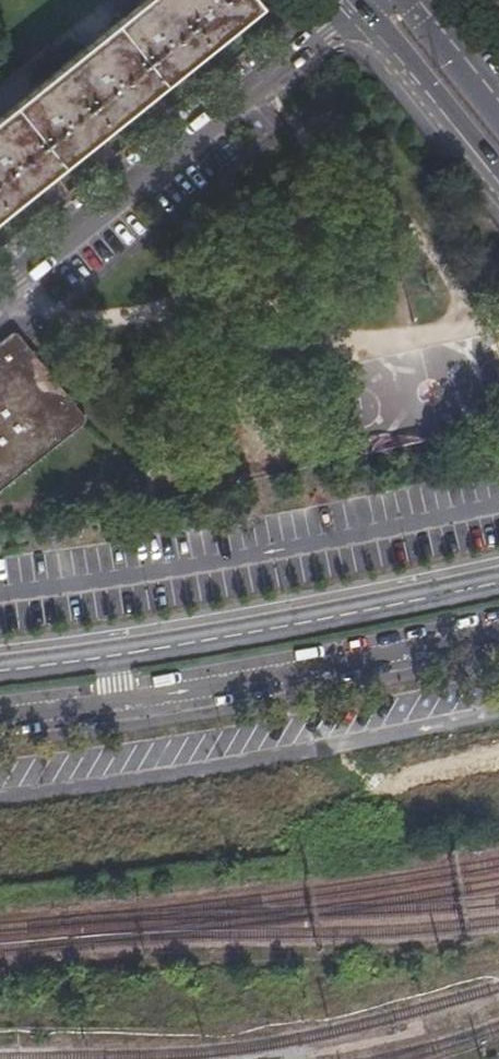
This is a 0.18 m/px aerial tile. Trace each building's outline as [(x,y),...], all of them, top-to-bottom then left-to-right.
[(0,116),(0,216),(33,189),(260,3),(258,0),(142,0),(0,116)] [(91,423),(14,329),(0,341),(0,496),(91,423)]
